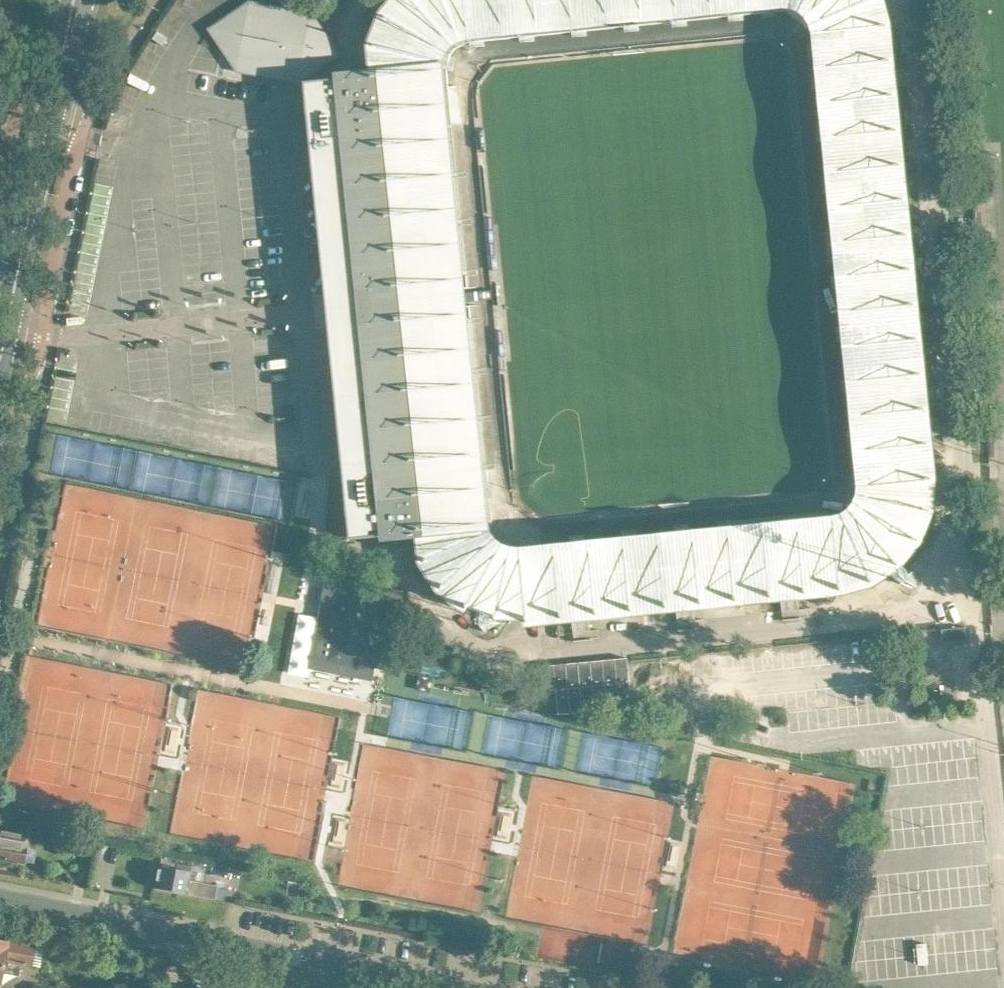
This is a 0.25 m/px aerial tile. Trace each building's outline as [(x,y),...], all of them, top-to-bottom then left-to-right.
[(389,17),(387,16),(386,18),(380,34),(377,43),(375,47),(377,47),(376,66),(377,75),(422,71),(445,69),(444,66),(444,63),(444,61),(445,58),(445,56),(446,54),(447,51),(448,49),(449,47),(451,45),(452,43),(454,42),(456,40),(458,39),(460,38),(462,37),(465,36),(467,35),(470,35),(610,21),(608,3),(608,0),(403,0),(389,17)] [(490,524),(456,528),(453,528),(438,530),(442,553),(430,558),(431,559),(427,561),(468,605),(469,603),(470,603),(484,579),(483,579),(484,578),(485,578),(486,576),(493,564),(558,560),(560,581),(560,583),(561,583),(561,585),(560,585),(563,612),(564,612),(564,614),(564,615),(844,592),(874,583),(893,570),(906,557),(921,540),(925,534),(935,510),(937,501),(929,398),(884,0),(608,0),(608,3),(610,21),(783,3),(800,5),(807,14),(811,24),(856,470),(856,497),(847,507),(834,512),(561,539),(548,540),(512,542),(507,542),(496,537),(490,524)] [(251,1),(246,4),(210,29),(238,70),(256,58),(268,76),(286,64),(299,82),(340,54),(312,13),(294,25),(281,7),(263,19),(251,1)] [(314,81),(306,82),(306,89),(309,117),(310,128),(313,152),(313,154),(313,155),(313,158),(314,167),(315,171),(315,180),(316,185),(316,187),(316,190),(317,194),(317,199),(318,207),(319,214),(320,222),(320,225),(320,226),(321,235),(322,240),(322,249),(323,254),(323,257),(323,260),(324,262),(324,268),(325,276),(326,281),(326,284),(327,295),(327,294),(330,326),(331,337),(331,340),(332,345),(333,354),(333,359),(334,361),(334,364),(334,368),(335,373),(336,382),(336,387),(337,395),(337,396),(338,399),(338,401),(339,409),(339,414),(340,423),(340,428),(341,431),(341,434),(341,437),(342,442),(343,451),(343,456),(344,466),(344,469),(347,493),(348,504),(351,535),(351,538),(352,539),(387,536),(387,535),(415,532),(417,548),(426,547),(428,556),(429,559),(427,559),(427,561),(429,560),(431,559),(430,558),(442,553),(438,530),(453,528),(490,524),(445,69),(422,71),(377,75),(377,76),(357,78),(356,77),(341,79),(314,81)] [(972,279),(971,270),(961,270),(962,280),(972,279)] [(469,603),(468,605),(469,606),(470,605),(483,610),(497,616),(496,617),(498,617),(498,616),(511,617),(527,618),(528,619),(529,619),(529,618),(562,614),(562,615),(564,615),(564,614),(564,612),(563,612),(560,585),(561,585),(561,583),(560,583),(560,581),(558,560),(493,564),(486,576),(485,578),(484,578),(483,579),(484,579),(470,603),(469,603)] [(400,593),(388,590),(330,579),(315,656),(313,666),(370,677),(372,667),(383,669),(385,669),(388,656),(400,593)] [(966,637),(965,627),(945,628),(946,639),(966,637)] [(448,658),(455,650),(454,649),(443,638),(435,646),(448,658)] [(423,665),(446,671),(448,660),(425,654),(423,664),(423,665)] [(632,706),(628,657),(544,666),(542,666),(544,690),(557,689),(559,710),(559,714),(632,706)] [(620,723),(619,730),(637,733),(638,726),(620,723)] [(711,726),(712,736),(728,735),(727,725),(711,726)] [(678,726),(678,736),(694,737),(694,727),(678,726)] [(21,862),(23,862),(29,827),(0,821),(0,858),(21,862)] [(158,865),(154,888),(199,896),(214,899),(214,898),(230,901),(232,890),(216,887),(216,886),(203,883),(188,880),(189,871),(158,865)] [(7,942),(0,941),(0,982),(2,972),(19,975),(21,963),(30,965),(33,947),(7,942)]
